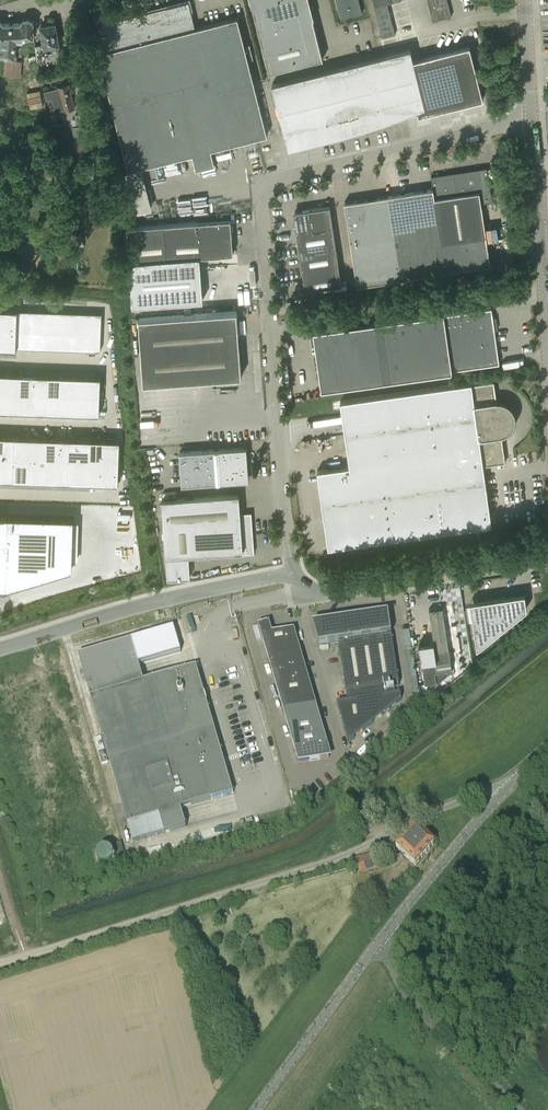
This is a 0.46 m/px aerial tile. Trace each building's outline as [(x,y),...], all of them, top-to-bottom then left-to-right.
[(250,0),(251,0),(269,72),(322,58),(322,59),(323,59),(313,18),(314,18),(313,15),(312,16),(308,0),(250,0)] [(359,0),(336,0),(341,18),(362,12),(359,0)] [(382,37),(395,34),(387,3),(400,0),(373,0),(382,37)] [(433,19),(452,13),(449,0),(428,0),(433,19)] [(267,135),(248,61),(237,18),(195,28),(188,2),(113,21),(105,21),(105,42),(107,50),(98,52),(128,170),(192,154),(196,169),(215,164),(211,149),(267,135)] [(5,55),(5,60),(16,62),(17,56),(15,56),(17,40),(23,41),(24,37),(33,36),(32,20),(32,21),(20,23),(20,22),(19,22),(19,23),(3,23),(3,22),(2,22),(2,23),(0,23),(0,54),(5,55)] [(40,25),(44,44),(35,45),(37,60),(48,58),(47,53),(60,50),(54,23),(40,25)] [(459,47),(458,42),(434,48),(435,53),(459,47)] [(470,45),(419,58),(413,59),(411,48),(272,83),(285,135),(326,125),(326,139),(337,136),(354,131),(363,128),(371,126),(384,122),(397,117),(404,114),(417,109),(419,114),(483,98),(470,45)] [(55,112),(64,109),(65,110),(74,108),(68,85),(58,87),(59,88),(44,92),(46,100),(51,98),(55,112)] [(84,114),(76,115),(78,126),(86,124),(84,114)] [(66,156),(60,123),(49,125),(53,148),(55,147),(56,158),(66,156)] [(89,145),(72,147),(73,157),(91,155),(89,145)] [(487,167),(453,173),(431,176),(433,189),(441,243),(486,236),(481,203),(492,201),(487,167)] [(433,189),(344,202),(357,285),(446,272),(446,271),(441,243),(433,189)] [(329,206),(302,210),(302,211),(294,212),(296,223),(295,223),(297,238),(333,232),(329,206)] [(70,226),(79,225),(78,217),(69,218),(70,226)] [(198,223),(198,222),(126,227),(129,261),(133,305),(203,300),(200,256),(233,254),(232,236),(229,236),(228,221),(198,223)] [(333,232),(297,238),(301,264),(337,258),(333,232)] [(73,248),(84,247),(83,233),(72,234),(73,248)] [(486,236),(441,243),(446,271),(490,264),(486,236)] [(337,258),(301,264),(305,290),(341,284),(337,258)] [(251,301),(251,288),(238,288),(238,301),(251,301)] [(294,306),(286,307),(288,320),(295,320),(294,306)] [(17,329),(18,310),(18,309),(0,308),(0,328),(17,329)] [(452,370),(499,364),(492,308),(444,315),(444,313),(313,332),(321,390),(452,372),(452,370)] [(18,310),(17,329),(27,329),(27,310),(18,310)] [(27,310),(27,329),(38,329),(38,311),(27,310)] [(38,311),(38,329),(45,330),(48,330),(48,311),(38,311)] [(48,311),(48,330),(53,330),(57,330),(58,311),(48,311)] [(58,311),(57,330),(61,330),(66,330),(67,312),(58,311)] [(241,377),(237,311),(139,318),(143,384),(241,377)] [(67,312),(66,330),(68,330),(75,331),(76,312),(67,312)] [(83,312),(83,321),(101,322),(102,313),(83,312)] [(83,321),(83,331),(101,331),(101,322),(83,321)] [(16,349),(16,347),(17,347),(17,329),(0,328),(0,348),(16,349)] [(17,329),(17,347),(26,348),(27,329),(17,329)] [(27,329),(26,348),(37,348),(38,329),(27,329)] [(38,329),(37,348),(45,348),(45,330),(38,329)] [(45,330),(45,348),(53,349),(53,330),(48,330),(45,330)] [(53,330),(53,349),(60,349),(61,330),(57,330),(53,330)] [(68,330),(67,349),(75,350),(75,331),(68,330)] [(83,331),(82,340),(101,341),(101,331),(83,331)] [(82,340),(82,350),(100,350),(101,341),(82,340)] [(8,391),(9,372),(0,372),(0,391),(8,391)] [(9,372),(8,391),(21,392),(22,373),(9,373),(9,372)] [(22,373),(21,392),(34,392),(35,374),(22,373)] [(35,374),(34,392),(47,393),(48,374),(35,374)] [(48,374),(47,393),(60,393),(61,374),(48,374)] [(61,374),(60,393),(73,394),(74,375),(61,374)] [(74,375),(73,394),(87,394),(87,375),(74,375)] [(87,375),(87,394),(100,394),(101,376),(100,376),(87,375)] [(276,379),(277,401),(285,401),(285,378),(276,379)] [(492,525),(490,511),(483,465),(506,462),(506,461),(505,462),(501,435),(502,435),(503,435),(504,434),(506,433),(507,433),(509,432),(509,431),(510,430),(512,429),(513,426),(514,424),(515,421),(515,418),(515,416),(515,413),(513,410),(512,408),(510,406),(508,405),(508,404),(507,404),(506,403),(505,403),(504,402),(503,402),(502,402),(501,402),(500,401),(499,401),(497,401),(496,401),(494,382),(495,382),(472,385),(472,383),(341,401),(350,466),(317,471),(328,548),(492,525)] [(8,391),(7,410),(8,410),(20,410),(21,392),(8,391)] [(21,392),(20,410),(34,411),(34,392),(21,392)] [(34,392),(34,411),(47,411),(47,393),(34,392)] [(47,393),(47,411),(60,412),(60,393),(47,393)] [(60,393),(60,412),(73,412),(73,394),(60,393)] [(73,394),(73,412),(86,413),(87,394),(73,394)] [(87,394),(86,413),(99,413),(100,394),(87,394)] [(150,408),(166,407),(164,395),(149,397),(150,408)] [(14,455),(14,435),(0,435),(0,455),(14,455)] [(14,435),(14,455),(47,456),(47,437),(14,436),(14,435)] [(47,437),(47,456),(68,457),(69,437),(47,437)] [(69,437),(68,457),(90,458),(91,438),(69,437)] [(91,438),(90,458),(105,458),(105,439),(91,438)] [(105,439),(105,458),(119,459),(120,439),(105,439)] [(182,485),(227,482),(227,481),(246,480),(245,464),(248,464),(247,459),(245,460),(244,448),(225,449),(179,452),(182,485)] [(13,480),(13,479),(14,455),(0,455),(0,479),(13,480)] [(14,455),(13,479),(46,481),(47,456),(14,455)] [(47,456),(46,481),(68,481),(68,457),(47,456)] [(68,457),(68,481),(90,482),(90,458),(68,457)] [(90,458),(90,482),(104,483),(105,458),(90,458)] [(105,458),(104,483),(118,483),(119,459),(105,458)] [(239,494),(162,499),(166,557),(167,579),(190,578),(189,555),(231,552),(231,555),(254,553),(252,523),(250,523),(249,515),(241,516),(239,494)] [(5,580),(5,587),(4,587),(4,588),(7,588),(7,587),(72,567),(74,516),(6,514),(0,514),(0,580),(5,580)] [(480,624),(474,625),(477,647),(526,607),(525,595),(477,602),(480,624)] [(434,641),(419,643),(425,683),(436,681),(436,680),(439,680),(450,670),(450,669),(452,669),(447,640),(442,608),(429,610),(434,641)] [(344,643),(392,635),(391,629),(390,629),(389,629),(387,616),(377,618),(378,619),(376,620),(375,616),(370,617),(371,620),(369,621),(369,619),(350,622),(346,621),(346,623),(318,627),(320,640),(317,640),(318,647),(344,643)] [(294,631),(272,634),(269,624),(258,627),(265,649),(297,644),(295,644),(294,631)] [(131,641),(78,656),(86,682),(91,698),(121,803),(128,825),(133,843),(163,834),(186,827),(181,810),(233,794),(202,686),(201,682),(196,667),(147,682),(144,683),(144,682),(139,665),(181,653),(178,644),(173,628),(131,640),(131,641)] [(392,635),(344,643),(344,645),(339,646),(348,703),(338,705),(349,744),(355,739),(355,733),(363,732),(374,723),(373,718),(382,717),(402,700),(401,695),(396,696),(395,687),(400,686),(392,638),(387,639),(386,636),(392,636),(392,635)] [(299,656),(297,644),(265,649),(269,662),(301,657),(301,656),(299,656)] [(301,657),(269,662),(272,675),(305,670),(305,669),(303,669),(301,657)] [(305,670),(272,675),(276,687),(308,682),(307,682),(305,670)] [(308,682),(276,687),(280,700),(312,695),(312,694),(310,695),(308,682)] [(314,707),(312,695),(280,700),(283,713),(316,708),(316,707),(314,707)] [(33,697),(14,703),(17,715),(36,710),(33,697)] [(56,704),(36,710),(40,722),(60,717),(56,704)] [(316,708),(283,713),(287,725),(320,720),(319,720),(318,720),(316,708)] [(36,710),(17,715),(21,728),(40,722),(36,710)] [(320,720),(287,725),(295,751),(327,746),(327,745),(325,746),(323,733),(321,733),(320,720)] [(40,722),(21,728),(25,741),(44,735),(40,722)] [(44,735),(25,741),(29,753),(47,748),(44,735)] [(101,737),(94,739),(102,764),(108,762),(101,737)] [(67,742),(47,748),(51,760),(71,755),(67,742)] [(327,746),(295,751),(299,764),(329,759),(327,746)] [(47,748),(29,753),(32,766),(51,760),(47,748)] [(71,755),(51,760),(55,773),(75,767),(71,755)] [(51,760),(32,766),(36,779),(55,773),(51,760)] [(75,767),(55,773),(58,786),(78,780),(75,767)] [(55,773),(36,779),(40,791),(58,786),(55,773)] [(78,780),(58,786),(62,798),(82,792),(78,780)] [(58,786),(40,791),(43,804),(62,798),(58,786)] [(82,792),(62,798),(66,811),(86,805),(82,792)] [(62,798),(43,804),(47,816),(66,811),(62,798)] [(86,805),(66,811),(70,824),(89,818),(86,805)] [(66,811),(47,816),(51,829),(70,824),(66,811)] [(415,827),(396,849),(415,866),(435,843),(415,827)] [(120,843),(113,845),(118,864),(126,862),(120,843)] [(355,860),(357,866),(360,874),(379,868),(374,853),(355,860)]
